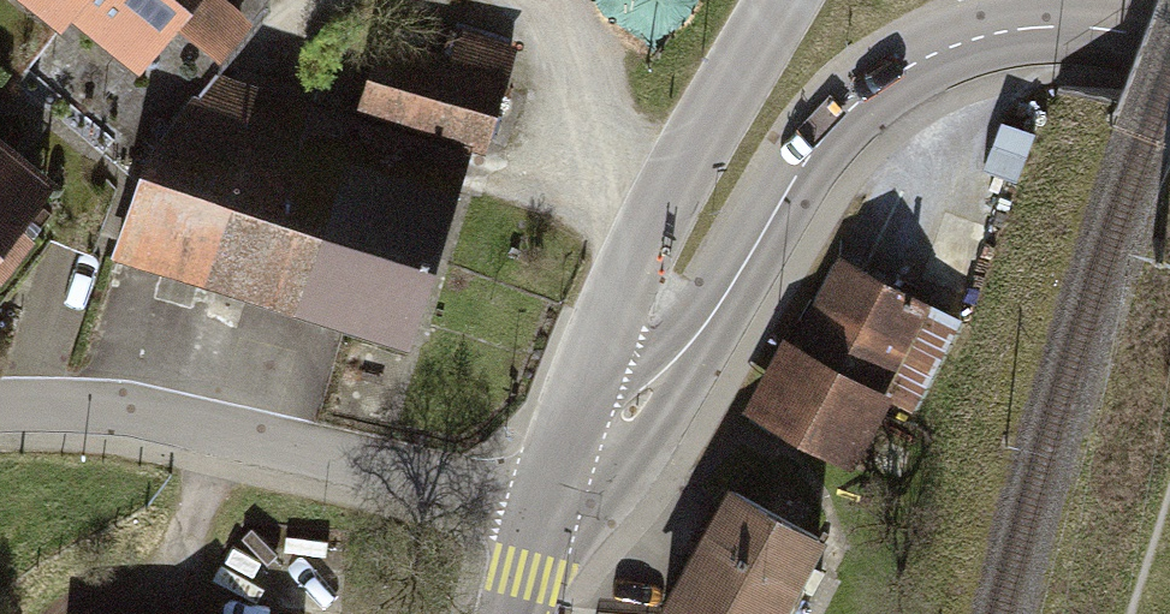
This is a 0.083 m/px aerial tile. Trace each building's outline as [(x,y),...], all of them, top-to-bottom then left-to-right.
[(72,7),(77,0),(27,0),(59,24),(72,7)] [(147,64),(176,26),(203,46),(238,0),(77,0),(72,7),(147,64)] [(387,28),(363,114),(462,142),(491,150),(522,41),(470,27),(464,49),(387,28)] [(143,142),(115,241),(410,324),(462,142),(363,114),(218,73),(143,142)] [(55,184),(0,142),(0,256),(55,184)] [(838,251),(756,409),(851,458),(890,383),(927,402),(970,319),(838,251)] [(661,613),(788,613),(826,544),(727,491),(661,613)]
